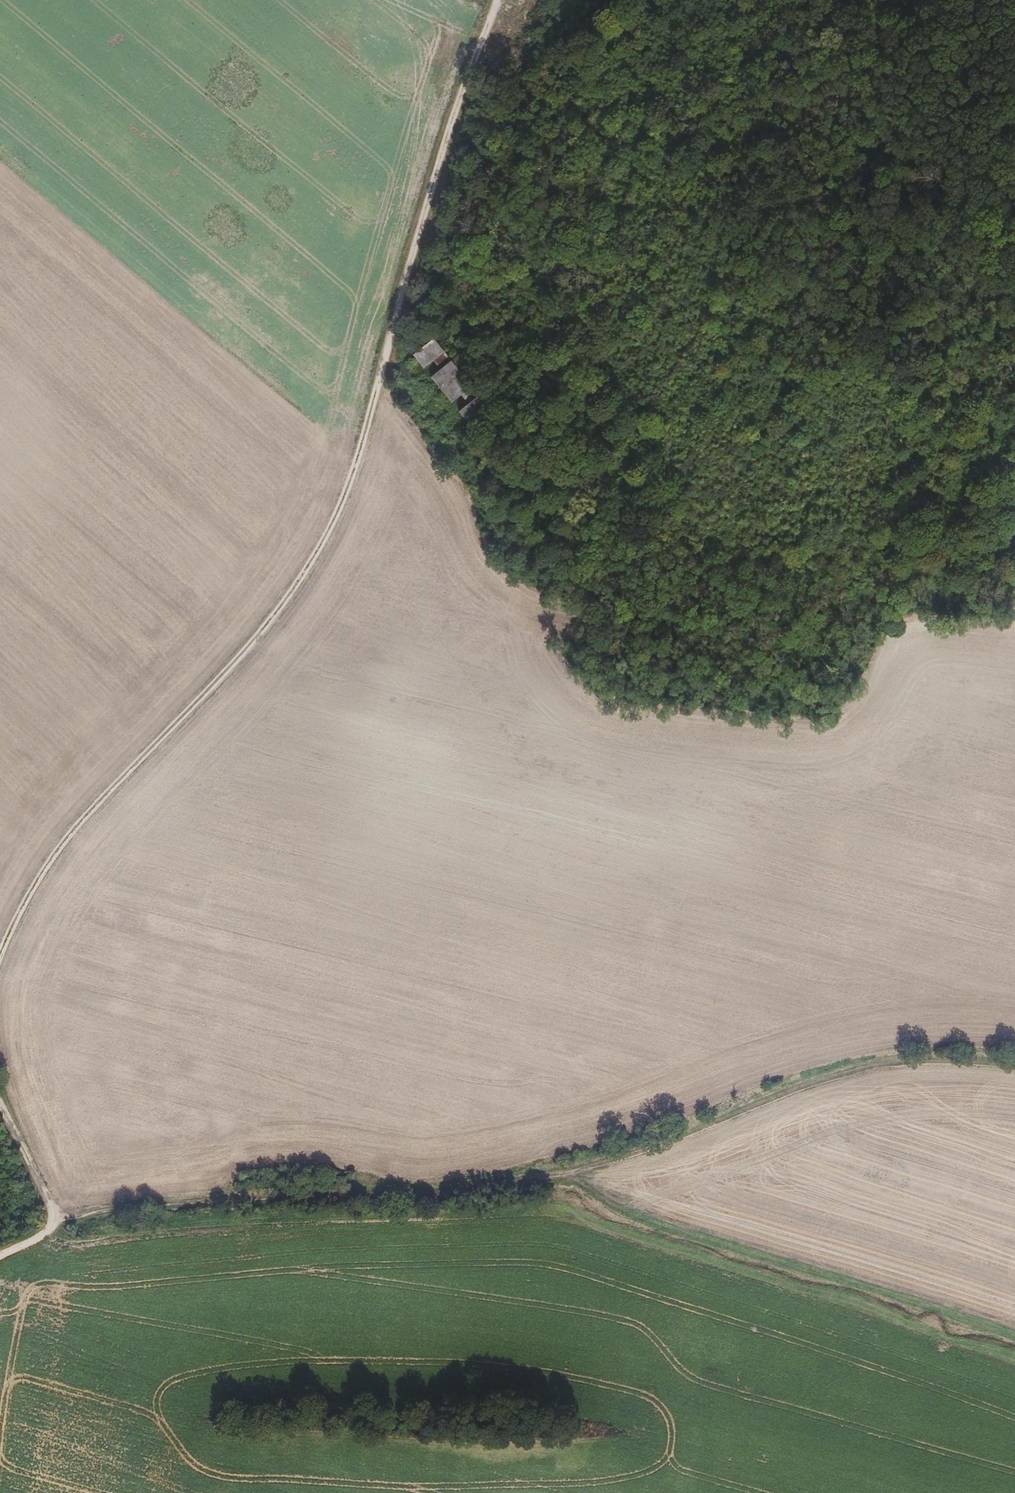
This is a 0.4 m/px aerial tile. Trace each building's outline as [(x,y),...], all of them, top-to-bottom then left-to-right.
[(488,405),(432,335),(411,351),(423,366),(432,359),(438,367),(429,375),(452,403),(459,397),(464,403),(456,409),(467,422),(488,405)]
